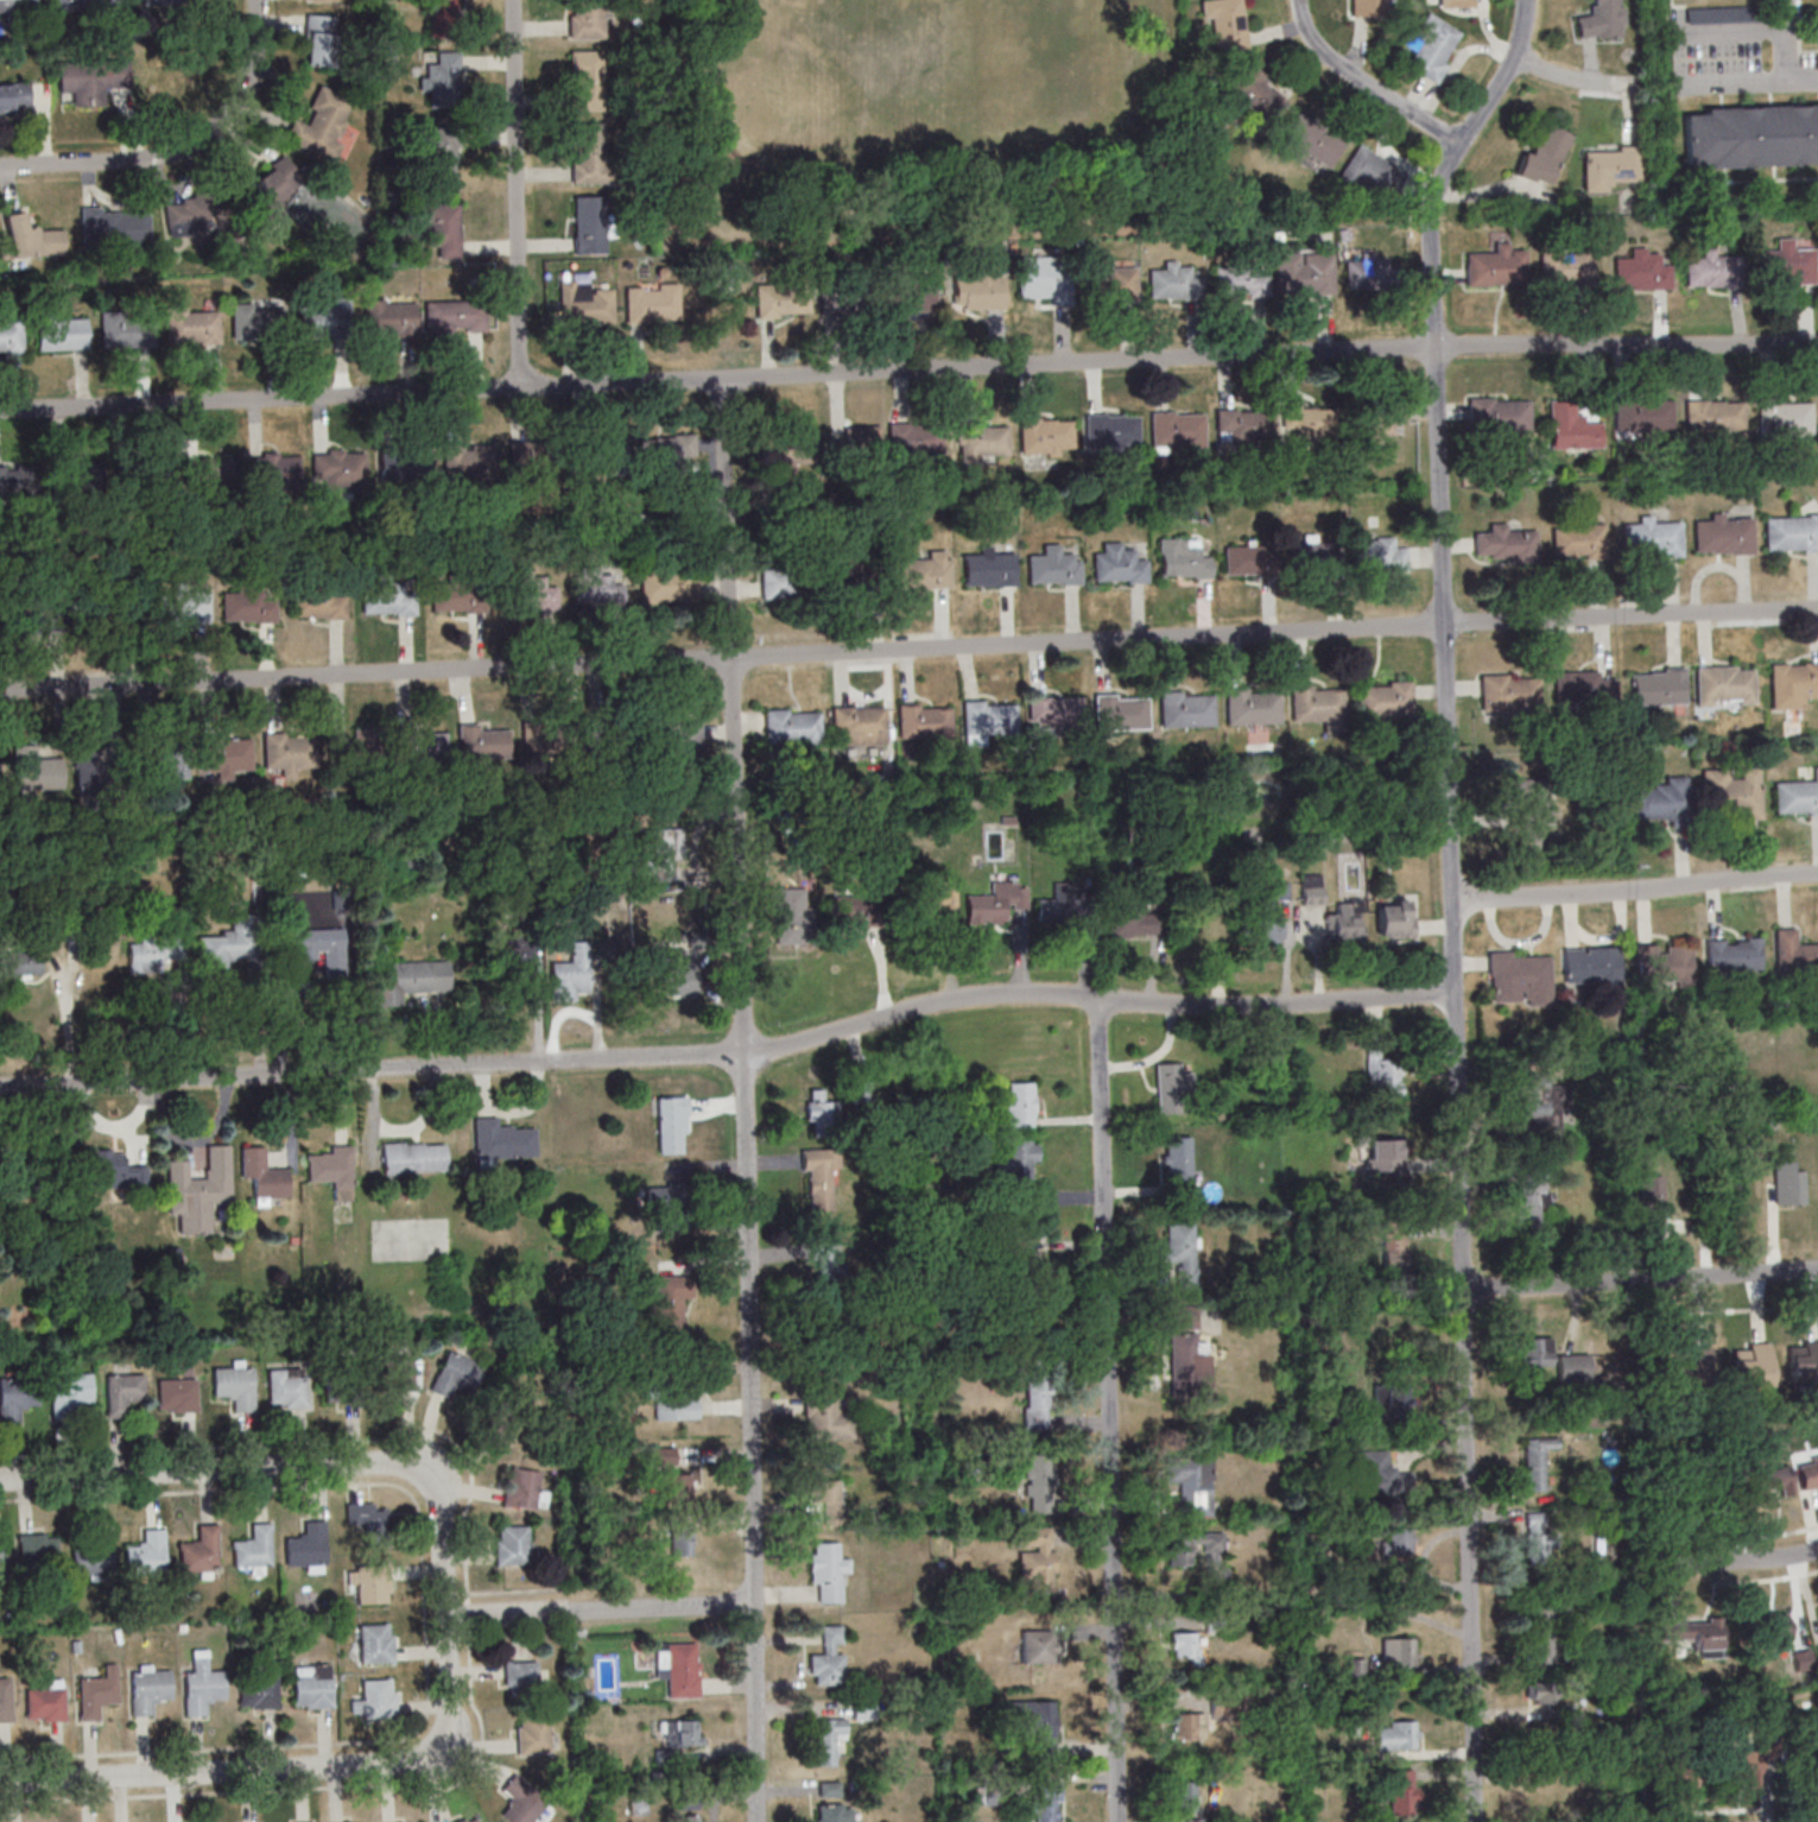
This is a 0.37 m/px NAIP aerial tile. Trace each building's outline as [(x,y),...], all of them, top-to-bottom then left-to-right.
[(33,10),(0,10),(0,0),(33,0),(33,10)] [(50,12),(50,0),(118,0),(119,10),(50,12)] [(429,38),(457,38),(457,15),(455,15),(455,0),(428,0),(429,38)] [(571,18),(571,0),(602,0),(602,38),(568,39),(568,18),(571,18)] [(1201,24),(1213,23),(1216,53),(1245,51),(1241,0),(1199,0),(1201,24)] [(1349,18),(1349,0),(1383,0),(1383,17),(1349,18)] [(1620,0),(1592,0),(1592,15),(1577,16),(1577,37),(1621,36),(1620,0)] [(1687,22),(1748,22),(1748,10),(1687,10),(1687,22)] [(1404,68),(1434,83),(1461,31),(1423,11),(1406,46),(1413,50),(1404,68)] [(306,16),(306,65),(337,65),(337,16),(306,16)] [(569,52),(600,51),(602,112),(570,113),(569,91),(575,91),(574,80),(569,80),(569,52)] [(436,52),(458,52),(458,74),(455,74),(456,108),(427,108),(427,91),(418,91),(418,78),(425,78),(425,65),(436,65),(436,52)] [(127,88),(126,61),(56,64),(57,93),(70,93),(71,107),(102,106),(101,89),(127,88)] [(1226,87),(1260,125),(1285,102),(1251,64),(1226,87)] [(29,83),(0,83),(0,112),(29,112),(29,83)] [(317,86),(350,101),(341,120),(344,122),(336,139),(332,137),(330,140),(341,145),(331,164),(281,139),(291,120),(304,126),(312,110),(306,108),(317,86)] [(1700,107),(1817,102),(1817,162),(1703,167),(1703,162),(1683,163),(1680,113),(1700,112),(1700,107)] [(1279,145),(1327,170),(1343,139),(1295,115),(1279,145)] [(575,125),(602,124),(603,165),(610,164),(612,184),(571,185),(571,165),(576,164),(575,125)] [(1551,187),(1570,133),(1547,125),(1536,154),(1524,150),(1515,175),(1551,187)] [(431,127),(456,127),(456,148),(452,148),(452,182),(426,182),(426,163),(416,163),(416,147),(425,147),(425,133),(431,133),(431,127)] [(1381,201),(1401,169),(1358,143),(1339,175),(1381,201)] [(1640,149),(1583,149),(1584,192),(1610,192),(1610,181),(1640,181),(1640,149)] [(279,202),(291,194),(275,167),(241,188),(265,227),(286,214),(279,202)] [(214,230),(210,197),(163,202),(167,236),(214,230)] [(572,198),(604,197),(606,211),(603,211),(603,255),(574,255),(572,234),(574,234),(572,198)] [(457,205),(457,255),(437,257),(437,247),(426,247),(425,224),(424,224),(423,207),(457,205)] [(76,209),(78,247),(146,245),(145,214),(119,215),(119,213),(99,213),(99,208),(76,209)] [(65,254),(64,228),(26,229),(25,213),(7,213),(9,256),(65,254)] [(1464,251),(1494,251),(1493,241),(1507,241),(1507,248),(1524,248),(1524,281),(1489,283),(1489,285),(1465,285),(1464,251)] [(1538,251),(1595,247),(1597,280),(1539,283),(1538,251)] [(1754,251),(1812,247),(1813,280),(1756,283),(1754,251)] [(1615,258),(1616,290),(1672,289),(1671,265),(1659,265),(1659,249),(1630,249),(1631,258),(1615,258)] [(1272,252),(1273,291),(1292,291),(1292,292),(1310,291),(1310,293),(1330,292),(1329,252),(1299,253),(1300,262),(1297,262),(1297,251),(1272,252)] [(1343,260),(1343,287),(1361,287),(1361,289),(1375,289),(1375,290),(1396,290),(1396,267),(1385,267),(1383,257),(1370,257),(1370,252),(1358,252),(1358,260),(1343,260)] [(1681,258),(1740,254),(1741,287),(1684,290),(1681,258)] [(1019,298),(1063,298),(1063,256),(1019,256),(1019,298)] [(1211,265),(1211,292),(1229,292),(1229,293),(1243,293),(1243,295),(1265,295),(1265,272),(1253,272),(1252,261),(1239,261),(1239,257),(1227,257),(1227,265),(1211,265)] [(1146,268),(1146,296),(1164,296),(1164,297),(1178,297),(1178,298),(1199,298),(1199,276),(1187,276),(1187,265),(1173,265),(1173,260),(1161,260),(1161,268),(1146,268)] [(1090,263),(1090,301),(1137,301),(1137,263),(1090,263)] [(954,310),(1004,310),(1003,275),(992,275),(992,266),(968,266),(968,277),(954,277),(954,310)] [(935,278),(889,278),(889,309),(935,309),(935,278)] [(803,317),(803,285),(755,285),(755,317),(803,317)] [(625,287),(625,322),(680,322),(680,287),(625,287)] [(613,289),(560,288),(559,325),(613,326),(613,289)] [(360,297),(361,334),(393,331),(393,335),(414,335),(412,300),(381,303),(381,296),(360,297)] [(422,302),(424,333),(449,331),(448,325),(461,325),(461,331),(482,330),(481,298),(422,302)] [(293,300),(294,336),(325,335),(325,339),(347,337),(346,304),(315,305),(313,299),(293,300)] [(227,304),(229,340),(260,339),(260,342),(281,341),(280,308),(248,309),(248,303),(227,304)] [(161,305),(164,342),(195,341),(195,344),(216,343),(215,310),(183,311),(183,305),(161,305)] [(96,311),(99,347),(129,346),(129,349),(151,348),(150,315),(118,316),(118,310),(96,311)] [(31,314),(32,349),(64,348),(64,352),(85,350),(83,317),(52,318),(52,312),(31,314)] [(19,353),(18,320),(0,320),(0,354),(19,353)] [(1530,434),(1530,398),(1468,398),(1468,434),(1530,434)] [(1613,398),(1671,398),(1671,431),(1613,431),(1613,398)] [(1602,448),(1602,420),(1576,420),(1576,401),(1550,401),(1550,448),(1602,448)] [(1744,401),(1687,401),(1687,431),(1744,431),(1744,401)] [(1752,404),(1809,401),(1811,435),(1753,437),(1752,404)] [(1332,436),(1332,406),(1282,406),(1281,435),(1332,436)] [(1361,442),(1386,442),(1386,431),(1406,431),(1405,408),(1361,409),(1361,442)] [(1270,409),(1216,409),(1216,444),(1270,444),(1270,409)] [(1151,449),(1205,449),(1205,412),(1151,412),(1151,449)] [(1085,445),(1138,445),(1138,414),(1085,414),(1085,445)] [(1020,454),(1073,454),(1073,417),(1020,417),(1020,454)] [(941,452),(941,423),(889,423),(889,452),(941,452)] [(958,423),(957,462),(979,462),(979,455),(1007,456),(1007,423),(958,423)] [(844,426),(844,453),(881,453),(881,426),(844,426)] [(634,439),(635,463),(691,461),(690,437),(634,439)] [(815,438),(771,438),(771,464),(815,464),(815,438)] [(517,464),(548,476),(555,457),(525,445),(517,464)] [(613,446),(576,446),(575,476),(612,477),(613,446)] [(361,451),(362,487),(347,487),(347,483),(336,485),(337,495),(321,495),(321,477),(309,477),(308,454),(324,453),(324,448),(340,448),(340,453),(361,451)] [(444,449),(444,480),(490,480),(490,449),(444,449)] [(430,479),(430,452),(380,452),(380,479),(430,479)] [(299,486),(299,454),(251,454),(251,486),(299,486)] [(110,457),(112,491),(147,489),(147,492),(165,492),(164,457),(140,457),(140,462),(131,462),(129,457),(110,457)] [(236,458),(195,458),(195,482),(236,482),(236,458)] [(1761,517),(1817,514),(1817,549),(1799,550),(1799,548),(1762,549),(1761,517)] [(1548,527),(1565,526),(1565,519),(1578,518),(1578,524),(1602,523),(1603,557),(1582,558),(1582,552),(1550,555),(1548,527)] [(1691,520),(1749,518),(1750,552),(1729,553),(1728,551),(1692,552),(1691,520)] [(1620,524),(1678,521),(1680,556),(1658,557),(1658,555),(1621,556),(1620,524)] [(1476,529),(1534,526),(1535,562),(1513,563),(1513,559),(1477,562),(1476,529)] [(1349,540),(1389,538),(1391,546),(1404,546),(1405,569),(1385,569),(1385,567),(1350,568),(1349,540)] [(1090,551),(1091,580),(1108,578),(1108,581),(1123,580),(1123,582),(1145,581),(1144,558),(1132,559),(1132,549),(1119,549),(1119,542),(1100,542),(1100,551),(1090,551)] [(1291,542),(1291,568),(1328,568),(1328,542),(1291,542)] [(1221,545),(1266,544),(1266,551),(1274,551),(1275,575),(1255,575),(1255,572),(1222,574),(1221,545)] [(1154,548),(1202,545),(1202,553),(1209,552),(1210,577),(1190,577),(1190,575),(1155,576),(1154,548)] [(991,553),(991,551),(965,551),(965,586),(1016,586),(1016,552),(991,553)] [(1024,553),(1071,551),(1071,558),(1079,558),(1081,582),(1060,583),(1060,581),(1025,582),(1024,553)] [(893,557),(940,556),(940,563),(948,563),(949,587),(929,588),(929,584),(894,586),(893,557)] [(642,572),(644,600),(676,599),(676,602),(697,601),(697,578),(685,578),(684,568),(672,569),(671,559),(658,559),(658,571),(642,572)] [(762,595),(799,595),(799,559),(762,559),(762,595)] [(566,576),(568,603),(600,602),(600,606),(621,605),(621,582),(609,582),(608,571),(596,572),(595,563),(582,563),(582,575),(566,576)] [(861,563),(829,563),(829,588),(861,588),(861,563)] [(500,578),(501,607),(533,606),(533,609),(555,608),(553,586),(541,586),(541,575),(528,576),(528,569),(515,570),(515,578),(500,578)] [(357,584),(359,613),(391,612),(391,615),(412,614),(411,591),(400,591),(399,581),(386,581),(386,572),(373,572),(373,584),(357,584)] [(427,582),(429,611),(461,609),(461,613),(482,612),(481,589),(469,589),(469,578),(456,578),(456,572),(443,572),(443,582),(427,582)] [(289,588),(290,616),(322,614),(322,618),(343,618),(342,594),(330,595),(330,583),(317,584),(317,578),(304,580),(304,587),(289,588)] [(152,591),(152,620),(186,619),(186,622),(207,621),(205,589),(183,590),(183,580),(169,580),(169,591),(152,591)] [(218,591),(220,620),(252,619),(252,621),(273,621),(272,597),(260,599),(260,588),(247,588),(247,582),(234,582),(234,591),(218,591)] [(179,611),(177,583),(98,590),(100,617),(179,611)] [(1768,709),(1800,708),(1800,697),(1817,696),(1817,661),(1799,662),(1799,664),(1784,664),(1784,662),(1767,663),(1768,709)] [(1692,665),(1693,706),(1710,706),(1709,700),(1735,698),(1735,703),(1752,702),(1750,669),(1733,669),(1733,664),(1692,665)] [(1624,675),(1626,704),(1684,702),(1681,666),(1661,668),(1661,671),(1640,672),(1640,673),(1624,675)] [(1552,671),(1553,701),(1614,698),(1613,677),(1596,677),(1596,670),(1552,671)] [(1537,678),(1538,708),(1480,710),(1478,675),(1503,673),(1505,678),(1521,677),(1521,678),(1537,678)] [(1408,679),(1410,715),(1355,717),(1354,687),(1386,684),(1386,681),(1408,679)] [(1288,685),(1291,719),(1322,717),(1323,732),(1344,730),(1342,688),(1310,689),(1310,684),(1288,685)] [(1223,688),(1224,723),(1278,721),(1277,690),(1244,691),(1244,687),(1223,688)] [(1157,691),(1158,726),(1190,725),(1190,726),(1211,726),(1210,694),(1178,695),(1178,690),(1157,691)] [(1091,694),(1092,728),(1125,727),(1125,729),(1146,728),(1145,697),(1113,698),(1113,692),(1091,694)] [(1030,697),(1030,734),(1082,734),(1082,697),(1030,697)] [(959,700),(962,734),(993,733),(993,735),(1014,734),(1013,703),(981,704),(981,698),(959,700)] [(952,738),(952,704),(899,704),(899,738),(952,738)] [(886,744),(886,706),(836,706),(836,744),(886,744)] [(765,710),(765,743),(819,743),(819,710),(765,710)] [(518,721),(539,720),(539,726),(570,725),(571,754),(519,755),(518,721)] [(645,722),(697,720),(698,748),(646,751),(645,722)] [(454,730),(506,728),(507,757),(455,759),(454,730)] [(599,739),(594,728),(582,733),(587,745),(599,739)] [(391,733),(443,730),(444,759),(392,761),(391,733)] [(260,732),(281,732),(281,736),(313,735),(315,765),(262,767),(260,732)] [(196,734),(218,734),(218,739),(249,738),(251,768),(197,771),(196,734)] [(325,742),(378,740),(379,770),(327,772),(325,742)] [(132,744),(184,741),(185,770),(133,772),(132,744)] [(11,745),(33,744),(33,758),(59,757),(61,785),(13,787),(11,745)] [(70,747),(94,747),(94,761),(121,760),(122,793),(72,795),(70,747)] [(1810,766),(1817,766),(1817,815),(1805,816),(1805,811),(1772,812),(1771,782),(1811,779),(1810,766)] [(1755,767),(1757,817),(1734,818),(1734,812),(1700,815),(1698,770),(1725,768),(1727,778),(1738,778),(1738,768),(1755,767)] [(1633,818),(1687,819),(1687,777),(1664,777),(1664,788),(1633,787),(1633,818)] [(1510,800),(1522,800),(1522,850),(1543,850),(1543,824),(1552,824),(1552,780),(1510,780),(1510,800)] [(690,854),(674,854),(674,830),(637,830),(637,882),(690,882),(690,854)] [(957,921),(957,880),(937,880),(937,921),(957,921)] [(968,895),(968,924),(1006,923),(1006,909),(1027,909),(1027,881),(992,882),(992,894),(968,895)] [(1037,898),(1037,925),(1092,925),(1092,883),(1053,883),(1053,898),(1037,898)] [(1303,904),(1323,904),(1323,885),(1303,885),(1303,904)] [(1273,894),(1248,894),(1249,943),(1282,943),(1281,905),(1273,905),(1273,894)] [(1337,913),(1326,913),(1327,940),(1362,939),(1361,899),(1337,899),(1337,913)] [(1412,937),(1412,900),(1378,900),(1378,937),(1412,937)] [(1109,936),(1162,936),(1162,913),(1142,913),(1142,903),(1109,903),(1109,936)] [(195,935),(229,934),(228,913),(254,913),(255,950),(264,950),(265,980),(242,981),(241,957),(223,957),(223,968),(195,968),(195,935)] [(287,930),(340,928),(341,956),(289,959),(287,930)] [(1774,973),(1817,970),(1817,941),(1792,943),(1792,928),(1772,929),(1774,973)] [(496,970),(537,971),(538,940),(497,939),(496,970)] [(1707,971),(1760,971),(1760,939),(1707,939),(1707,971)] [(126,943),(178,941),(179,969),(127,972),(126,943)] [(1630,944),(1633,982),(1673,980),(1673,986),(1690,986),(1689,944),(1662,945),(1662,951),(1653,953),(1652,943),(1630,944)] [(1620,986),(1620,947),(1564,947),(1564,986),(1620,986)] [(683,949),(656,949),(656,973),(693,973),(693,958),(683,958),(683,949)] [(38,973),(0,974),(0,951),(37,950),(38,973)] [(1512,956),(1512,951),(1489,952),(1491,1003),(1527,1002),(1527,1006),(1552,1006),(1550,955),(1512,956)] [(384,963),(445,960),(446,989),(398,992),(398,1004),(374,1005),(373,973),(385,973),(384,963)] [(551,998),(590,998),(590,961),(551,961),(551,998)] [(1401,1096),(1401,1049),(1368,1049),(1368,1086),(1377,1086),(1377,1096),(1401,1096)] [(1157,1063),(1157,1113),(1189,1112),(1188,1063),(1157,1063)] [(1534,1117),(1534,1125),(1549,1125),(1549,1073),(1514,1073),(1514,1117),(1534,1117)] [(1006,1082),(1006,1126),(1034,1126),(1034,1082),(1006,1082)] [(805,1090),(805,1130),(838,1130),(838,1101),(825,1101),(825,1090),(805,1090)] [(686,1096),(656,1096),(656,1153),(686,1153),(686,1096)] [(470,1128),(522,1126),(524,1154),(471,1157),(470,1128)] [(1192,1136),(1166,1136),(1166,1196),(1192,1196),(1192,1136)] [(1402,1138),(1367,1138),(1367,1174),(1402,1174),(1402,1138)] [(1038,1140),(1008,1140),(1008,1155),(996,1155),(996,1171),(1006,1171),(1006,1180),(1030,1180),(1030,1165),(1038,1165),(1038,1140)] [(378,1143),(399,1141),(400,1143),(419,1141),(419,1144),(441,1143),(443,1171),(379,1175),(378,1143)] [(303,1154),(328,1153),(327,1145),(347,1145),(348,1201),(329,1201),(329,1179),(304,1181),(303,1154)] [(237,1146),(262,1146),(262,1168),(284,1166),(285,1195),(251,1196),(249,1177),(237,1177),(237,1146)] [(124,1149),(89,1150),(89,1185),(148,1184),(148,1164),(124,1165),(124,1149)] [(833,1149),(805,1149),(805,1210),(833,1210),(833,1149)] [(1548,1207),(1548,1171),(1517,1171),(1517,1226),(1540,1226),(1540,1207),(1548,1207)] [(1643,1175),(1643,1207),(1663,1207),(1663,1175),(1643,1175)] [(166,1179),(218,1177),(221,1206),(167,1208),(166,1179)] [(648,1188),(648,1214),(676,1214),(676,1188),(648,1188)] [(1167,1262),(1177,1262),(1178,1290),(1197,1290),(1196,1223),(1166,1224),(1167,1262)] [(1383,1270),(1405,1270),(1405,1223),(1383,1223),(1383,1270)] [(1027,1231),(1008,1231),(1008,1251),(1027,1251),(1027,1231)] [(816,1242),(817,1283),(837,1283),(836,1241),(816,1242)] [(684,1276),(653,1276),(653,1336),(684,1336),(684,1276)] [(1198,1329),(1198,1306),(1171,1306),(1171,1329),(1198,1329)] [(1196,1333),(1170,1333),(1170,1395),(1210,1395),(1210,1342),(1196,1342),(1196,1333)] [(1521,1365),(1550,1365),(1550,1337),(1521,1337),(1521,1365)] [(1789,1342),(1789,1381),(1817,1381),(1817,1342),(1789,1342)] [(1769,1387),(1769,1344),(1734,1344),(1734,1387),(1769,1387)] [(1661,1367),(1662,1391),(1713,1389),(1712,1347),(1691,1347),(1692,1366),(1661,1367)] [(433,1387),(471,1398),(481,1362),(444,1352),(433,1387)] [(1589,1354),(1557,1354),(1557,1381),(1589,1381),(1589,1354)] [(414,1391),(414,1359),(371,1359),(371,1391),(414,1391)] [(248,1365),(251,1410),(230,1411),(229,1398),(223,1398),(223,1396),(210,1396),(209,1367),(248,1365)] [(354,1399),(354,1368),(320,1368),(320,1399),(354,1399)] [(103,1373),(142,1372),(144,1399),(131,1400),(131,1404),(123,1404),(125,1416),(104,1416),(103,1373)] [(268,1407),(305,1407),(305,1372),(268,1372),(268,1407)] [(49,1374),(89,1373),(90,1402),(77,1402),(77,1405),(70,1405),(70,1417),(50,1418),(49,1374)] [(18,1421),(0,1421),(0,1378),(37,1375),(37,1404),(25,1405),(25,1407),(18,1409),(18,1421)] [(1049,1430),(1049,1377),(1025,1377),(1025,1429),(1049,1430)] [(156,1379),(194,1378),(195,1411),(167,1412),(167,1407),(157,1409),(156,1379)] [(1373,1384),(1373,1413),(1410,1413),(1410,1384),(1373,1384)] [(655,1419),(699,1419),(699,1394),(655,1394),(655,1419)] [(836,1395),(805,1395),(806,1439),(847,1438),(847,1415),(836,1415),(836,1395)] [(1545,1449),(1558,1449),(1558,1438),(1525,1438),(1525,1491),(1545,1491),(1545,1449)] [(647,1448),(647,1470),(676,1470),(676,1448),(647,1448)] [(1362,1450),(1362,1492),(1412,1492),(1412,1471),(1389,1471),(1389,1450),(1362,1450)] [(1620,1450),(1604,1450),(1604,1462),(1620,1462),(1620,1450)] [(1810,1464),(1797,1467),(1801,1491),(1817,1488),(1817,1452),(1808,1454),(1810,1464)] [(1212,1516),(1212,1456),(1165,1456),(1165,1482),(1180,1482),(1180,1516),(1212,1516)] [(1044,1478),(1045,1458),(1029,1457),(1028,1477),(1044,1478)] [(543,1493),(537,1492),(540,1471),(509,1467),(504,1505),(540,1510),(543,1493)] [(1759,1469),(1759,1495),(1791,1495),(1791,1469),(1759,1469)] [(686,1476),(654,1476),(654,1496),(686,1496),(686,1476)] [(809,1502),(839,1502),(839,1479),(809,1479),(809,1502)] [(386,1503),(347,1503),(347,1529),(386,1529),(386,1503)] [(1526,1555),(1550,1555),(1550,1512),(1526,1512),(1526,1555)] [(323,1565),(281,1567),(281,1537),(294,1537),(294,1533),(300,1533),(300,1520),(322,1519),(323,1565)] [(268,1564),(230,1567),(229,1541),(242,1541),(242,1537),(248,1537),(247,1523),(266,1523),(268,1564)] [(216,1570),(175,1571),(173,1542),(188,1541),(188,1538),(194,1538),(194,1525),(215,1524),(216,1570)] [(528,1564),(528,1526),(496,1526),(496,1564),(528,1564)] [(1055,1591),(1055,1526),(1018,1526),(1018,1577),(1029,1577),(1029,1591),(1055,1591)] [(110,1574),(69,1575),(68,1545),(82,1544),(82,1542),(88,1542),(88,1527),(109,1527),(110,1574)] [(165,1574),(123,1575),(122,1545),(137,1544),(137,1542),(142,1542),(142,1529),(164,1527),(165,1574)] [(1381,1541),(1381,1553),(1412,1553),(1412,1527),(1389,1527),(1389,1541),(1381,1541)] [(692,1528),(671,1528),(671,1556),(692,1556),(692,1528)] [(1190,1566),(1189,1546),(1203,1546),(1203,1553),(1224,1553),(1224,1532),(1167,1533),(1167,1566),(1190,1566)] [(20,1564),(59,1564),(59,1534),(20,1534),(20,1564)] [(849,1578),(849,1554),(836,1554),(836,1543),(811,1542),(810,1601),(843,1602),(843,1578),(849,1578)] [(1210,1559),(1210,1586),(1229,1586),(1229,1559),(1210,1559)] [(354,1602),(351,1564),(384,1563),(385,1590),(382,1590),(382,1601),(354,1602)] [(1532,1603),(1533,1665),(1556,1665),(1556,1603),(1532,1603)] [(1759,1613),(1759,1649),(1787,1649),(1787,1613),(1759,1613)] [(1662,1621),(1663,1640),(1695,1640),(1696,1658),(1723,1657),(1722,1620),(1662,1621)] [(355,1625),(357,1663),(389,1660),(388,1634),(385,1634),(384,1622),(355,1625)] [(809,1685),(844,1684),(844,1625),(821,1625),(822,1653),(809,1653),(809,1685)] [(1055,1631),(1021,1631),(1021,1663),(1055,1663),(1055,1631)] [(1199,1632),(1170,1632),(1170,1658),(1199,1658),(1199,1632)] [(1414,1638),(1383,1638),(1383,1666),(1414,1666),(1414,1638)] [(701,1697),(701,1643),(656,1643),(656,1669),(668,1669),(668,1697),(701,1697)] [(1785,1654),(1786,1671),(1811,1669),(1809,1652),(1785,1654)] [(1349,1675),(1364,1675),(1364,1659),(1349,1659),(1349,1675)] [(505,1662),(505,1688),(539,1688),(539,1662),(505,1662)] [(77,1678),(78,1720),(97,1720),(96,1704),(103,1704),(103,1702),(115,1702),(113,1663),(102,1664),(102,1677),(77,1678)] [(127,1670),(169,1669),(169,1698),(156,1698),(156,1702),(150,1702),(150,1715),(128,1716),(127,1670)] [(180,1670),(221,1669),(222,1698),(209,1698),(209,1702),(203,1702),(203,1715),(182,1716),(180,1670)] [(332,1707),(332,1673),(295,1673),(295,1707),(332,1707)] [(240,1708),(278,1708),(278,1675),(240,1675),(240,1708)] [(9,1720),(6,1677),(0,1677),(0,1721),(9,1720)] [(359,1679),(361,1717),(393,1716),(391,1689),(388,1689),(387,1678),(359,1679)] [(27,1690),(27,1721),(64,1721),(64,1679),(42,1679),(42,1690),(27,1690)] [(1563,1682),(1526,1682),(1526,1702),(1563,1702),(1563,1682)] [(854,1703),(856,1720),(871,1718),(869,1701),(854,1703)] [(1006,1701),(1006,1734),(1035,1734),(1035,1758),(1056,1758),(1056,1701),(1006,1701)] [(1173,1739),(1205,1739),(1205,1713),(1173,1713),(1173,1739)] [(518,1753),(551,1753),(551,1717),(518,1717),(518,1753)] [(815,1766),(837,1766),(837,1742),(847,1742),(847,1719),(815,1719),(815,1766)] [(663,1720),(663,1746),(704,1746),(704,1720),(663,1720)] [(1420,1749),(1420,1722),(1377,1722),(1377,1749),(1420,1749)] [(1351,1739),(1369,1739),(1369,1724),(1352,1723),(1351,1739)] [(1729,1751),(1729,1773),(1777,1773),(1777,1740),(1754,1740),(1754,1751),(1729,1751)] [(1416,1769),(1390,1769),(1390,1814),(1416,1814),(1416,1769)] [(511,1821),(534,1821),(548,1797),(512,1776),(503,1793),(512,1798),(502,1817),(511,1821)] [(1196,1781),(1175,1781),(1175,1811),(1196,1811),(1196,1781)] [(1037,1783),(1037,1798),(1027,1798),(1027,1814),(1038,1814),(1038,1821),(1061,1821),(1061,1783),(1037,1783)] [(819,1821),(843,1821),(854,1821),(854,1805),(819,1805),(819,1821)]
